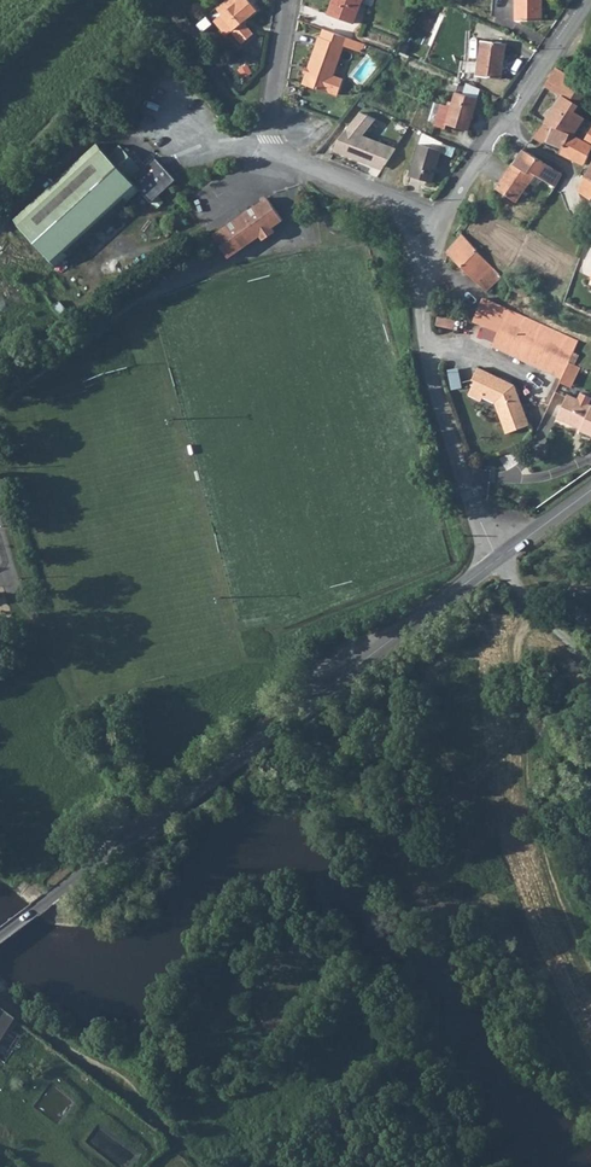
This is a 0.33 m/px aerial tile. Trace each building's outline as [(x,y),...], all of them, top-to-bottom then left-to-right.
[(246,0),(244,0),(222,19),(215,25),(227,40),(232,36),(242,48),(254,38),(244,26),(257,14),(246,0)] [(222,19),(244,0),(230,0),(216,12),(222,19)] [(327,19),(352,28),(361,0),(334,0),(327,19)] [(514,21),(539,24),(542,0),(517,0),(514,21)] [(355,43),(324,32),(321,41),(318,40),(302,88),(326,96),(328,95),(336,99),(343,82),(332,79),(343,47),(352,50),(355,43)] [(479,39),(474,73),(498,76),(503,42),(479,39)] [(558,58),(546,77),(562,87),(574,68),(558,58)] [(554,125),(549,132),(562,141),(570,125),(583,133),(590,120),(590,114),(573,103),(575,100),(578,97),(589,79),(574,68),(562,87),(545,115),(543,117),(554,125)] [(456,90),(478,97),(480,88),(459,78),(456,90)] [(469,129),(478,97),(456,90),(450,108),(439,105),(434,123),(445,126),(446,122),(469,129)] [(379,120),(360,113),(334,153),(386,173),(399,150),(368,137),(379,120)] [(543,117),(535,128),(547,136),(549,132),(554,125),(543,117)] [(583,133),(570,125),(562,141),(560,144),(583,158),(590,142),(590,120),(583,133)] [(440,138),(432,135),(418,132),(406,175),(427,181),(440,138)] [(530,168),(534,163),(538,166),(550,173),(555,177),(562,165),(524,142),(514,156),(530,168)] [(13,223),(53,268),(136,195),(148,208),(173,185),(152,162),(127,184),(126,183),(138,173),(119,152),(106,163),(95,151),(13,223)] [(494,181),(516,197),(538,166),(534,163),(530,168),(514,156),(512,156),(494,181)] [(584,170),(575,186),(590,195),(590,194),(590,173),(584,170)] [(256,208),(269,234),(282,226),(266,202),(256,208)] [(256,208),(252,211),(228,225),(226,227),(212,237),(227,261),(269,234),(256,208)] [(457,253),(489,283),(503,268),(461,228),(448,245),(457,253)] [(493,317),(503,297),(487,291),(482,302),(493,317)] [(506,299),(503,297),(493,317),(568,354),(578,332),(506,299)] [(493,317),(482,302),(477,314),(491,318),(493,317)] [(454,313),(436,310),(434,319),(452,323),(454,313)] [(495,340),(560,371),(568,354),(493,317),(491,318),(477,314),(501,326),(495,340)] [(554,383),(564,388),(555,409),(579,420),(578,422),(590,428),(590,397),(567,385),(579,360),(568,354),(560,371),(554,383)] [(482,390),(495,396),(506,424),(528,416),(513,377),(475,360),(470,372),(473,373),(469,380),(484,387),(482,390)] [(453,390),(463,388),(460,368),(450,369),(453,390)] [(481,394),(482,390),(484,387),(469,380),(466,387),(481,394)] [(509,511),(513,505),(497,498),(494,504),(509,511)] [(17,1020),(1,1008),(0,1009),(0,1044),(17,1020)]
